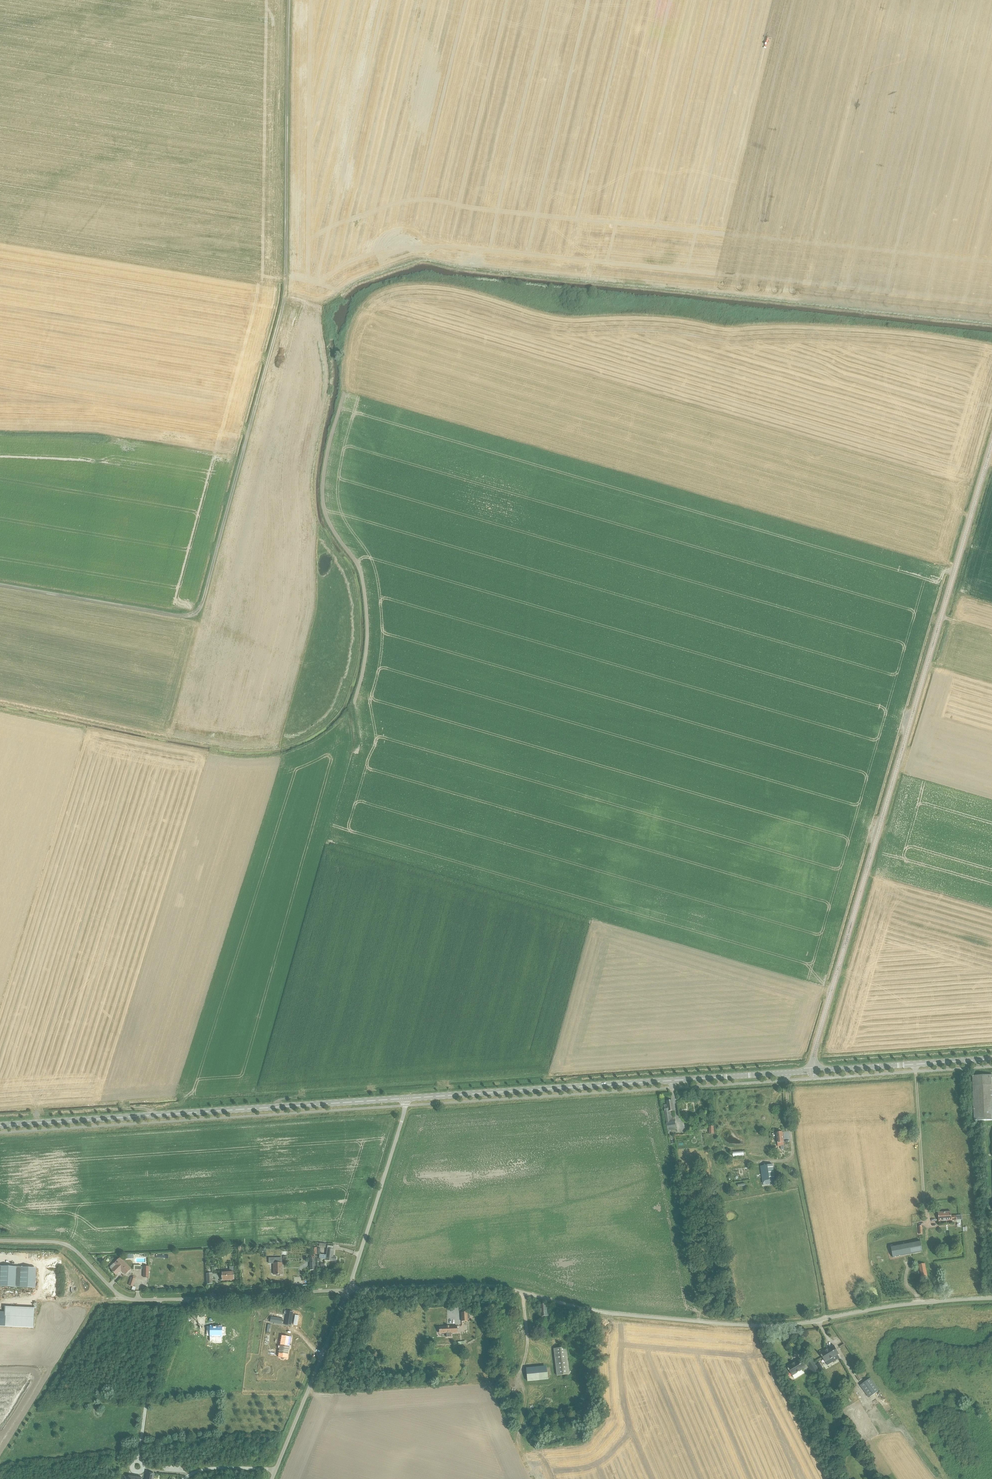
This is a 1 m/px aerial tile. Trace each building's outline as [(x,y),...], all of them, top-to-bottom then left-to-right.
[(972,1076),(973,1086),(974,1121),(991,1120),(991,1075),(972,1076)] [(667,1126),(668,1131),(677,1129),(676,1125),(675,1120),(675,1117),(673,1118),(672,1111),(674,1111),(672,1100),(667,1101),(668,1107),(664,1107),(667,1126)] [(763,1185),(775,1184),(773,1165),(761,1166),(763,1185)] [(734,1181),(750,1179),(749,1168),(733,1170),(734,1181)] [(938,1213),(939,1221),(957,1220),(956,1216),(951,1216),(951,1212),(938,1213)] [(917,1242),(891,1247),(893,1258),(894,1258),(922,1252),(920,1241),(917,1242)] [(333,1246),(327,1246),(326,1255),(319,1254),(319,1258),(326,1259),(325,1260),(336,1261),(336,1257),(333,1257),(334,1250),(333,1250),(333,1246)] [(282,1257),(269,1258),(269,1263),(273,1263),(274,1275),(282,1275),(282,1263),(282,1257)] [(125,1274),(131,1269),(120,1258),(114,1263),(113,1263),(110,1267),(110,1269),(116,1275),(121,1270),(125,1274)] [(0,1266),(0,1286),(35,1288),(36,1269),(0,1266)] [(221,1272),(222,1280),(234,1280),(233,1267),(229,1267),(230,1272),(221,1272)] [(540,1304),(540,1317),(548,1316),(548,1317),(550,1317),(550,1310),(555,1310),(555,1308),(554,1308),(554,1306),(549,1307),(549,1304),(540,1304)] [(210,1327),(207,1327),(207,1334),(210,1334),(210,1336),(210,1342),(213,1342),(216,1342),(216,1340),(222,1340),(222,1334),(222,1327),(222,1326),(216,1326),(216,1327),(214,1327),(214,1326),(210,1326),(210,1327)] [(457,1326),(440,1327),(440,1333),(446,1332),(446,1333),(446,1337),(451,1337),(451,1333),(457,1333),(457,1326)] [(279,1348),(278,1354),(288,1356),(290,1340),(281,1338),(280,1346),(279,1348)] [(834,1346),(820,1354),(825,1362),(831,1359),(833,1362),(836,1359),(835,1357),(838,1355),(839,1354),(834,1346)] [(566,1347),(554,1349),(557,1376),(569,1374),(566,1347)] [(792,1376),(806,1367),(801,1359),(787,1367),(792,1376)] [(811,1360),(806,1363),(813,1374),(818,1371),(811,1360)] [(528,1382),(549,1381),(548,1367),(527,1368),(528,1382)] [(869,1379),(861,1385),(870,1397),(878,1391),(869,1379)]
